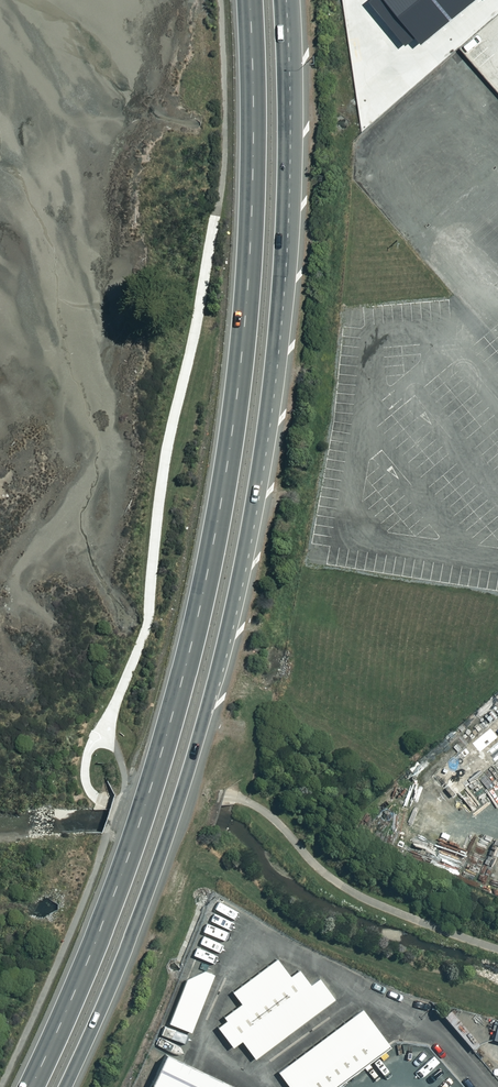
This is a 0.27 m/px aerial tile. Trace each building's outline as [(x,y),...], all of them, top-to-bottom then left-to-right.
[(239,1035),(253,1054),(333,997),(317,975),(309,981),(298,965),(290,971),(279,956),(231,990),(239,1001),(213,1020),(229,1043),(239,1035)] [(211,972),(190,964),(167,1022),(188,1030),(211,972)] [(360,1005),(276,1064),(292,1086),(327,1086),(388,1044),(360,1005)] [(161,1049),(142,1086),(242,1086),(161,1049)]
